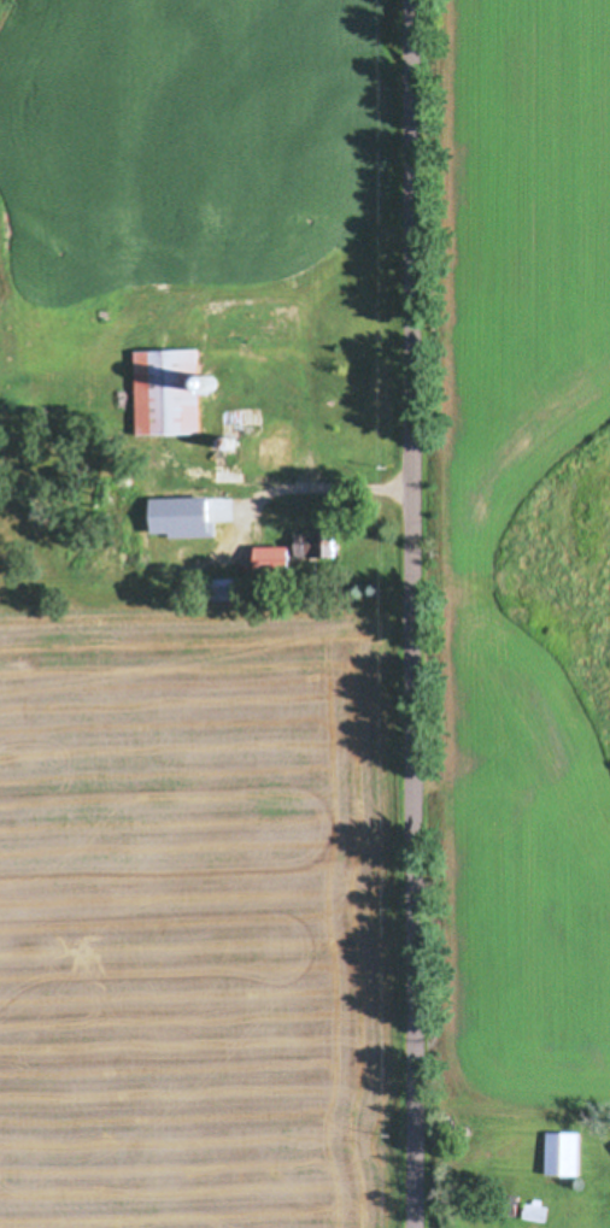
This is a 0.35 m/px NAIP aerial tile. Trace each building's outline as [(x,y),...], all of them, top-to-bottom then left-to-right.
[(201,349),(137,350),(138,434),(203,433),(202,394),(239,393),(238,375),(202,376),(201,349)] [(163,523),(163,546),(198,546),(198,523),(163,523)] [(261,574),(295,574),(295,558),(343,558),(343,532),(296,532),(296,547),(261,547),(261,574)] [(245,579),(210,579),(210,601),(245,601),(245,579)] [(546,1176),(579,1176),(579,1132),(546,1132),(546,1176)]
